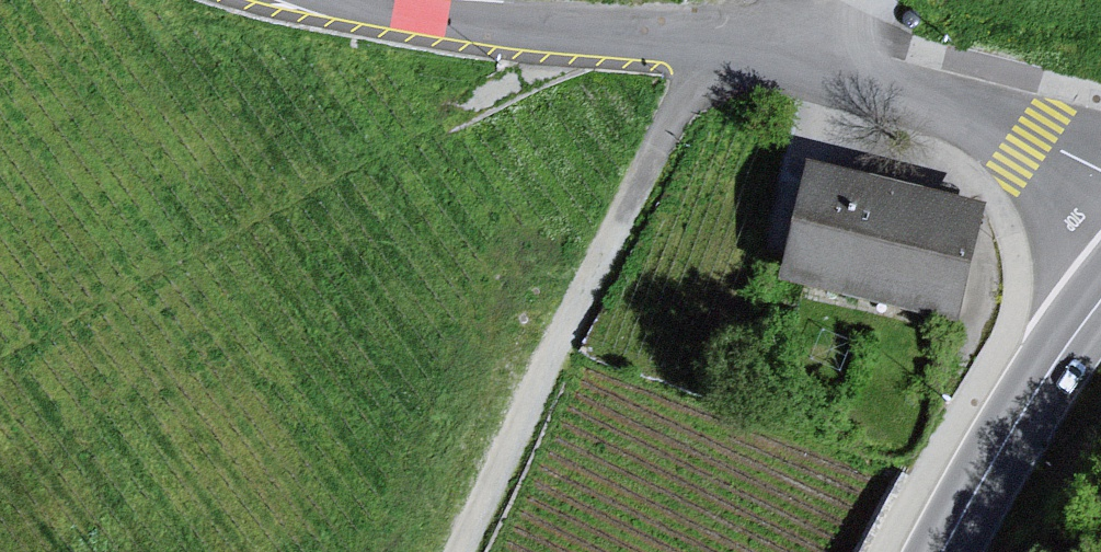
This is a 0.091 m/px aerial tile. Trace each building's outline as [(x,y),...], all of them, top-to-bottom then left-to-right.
[(992,210),(818,167),(790,287),(964,327),(992,210)]
